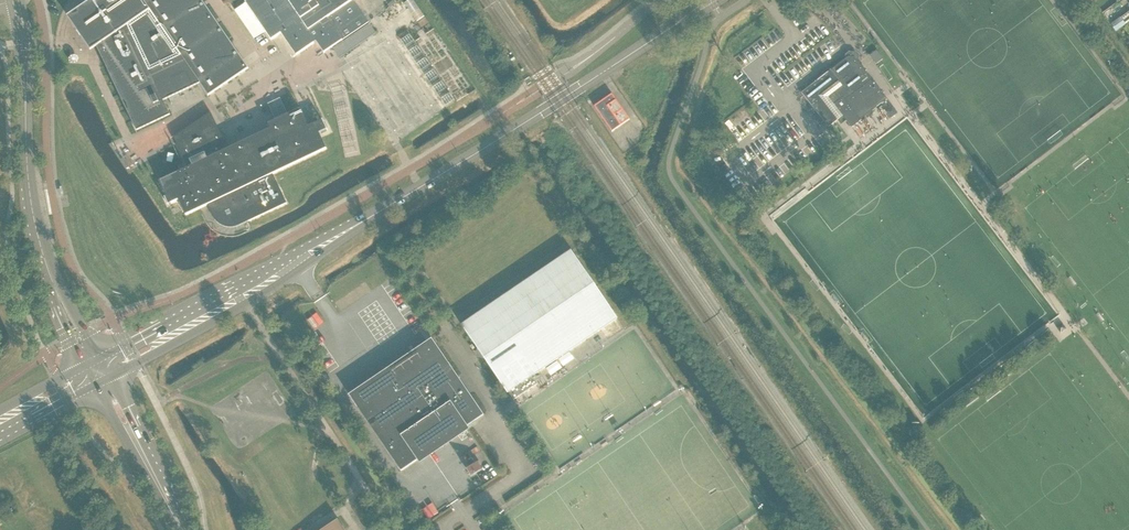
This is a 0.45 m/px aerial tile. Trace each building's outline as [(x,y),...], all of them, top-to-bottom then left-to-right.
[(67,18),(90,51),(97,47),(137,131),(171,115),(164,101),(200,84),(208,96),(249,68),(202,0),(93,0),(67,18)] [(245,2),(271,40),(281,33),(296,55),(316,41),(324,53),(369,22),(354,0),(249,0),(245,2)] [(1120,18),(1124,24),(1128,21),(1128,11),(1120,18)] [(369,24),(333,48),(339,58),(376,33),(369,24)] [(855,52),(849,51),(848,55),(847,56),(830,69),(829,69),(817,78),(818,79),(802,91),(828,126),(842,115),(851,126),(862,118),(861,118),(866,114),(868,116),(873,112),(871,110),(887,97),(855,55),(855,52)] [(612,94),(594,106),(612,132),(630,119),(612,94)] [(207,116),(174,140),(176,143),(178,141),(182,150),(180,151),(184,159),(185,159),(189,167),(161,180),(168,196),(165,197),(168,205),(179,200),(186,215),(207,205),(213,216),(219,224),(229,227),(233,227),(238,226),(287,203),(273,174),(327,148),(319,133),(327,129),(327,130),(328,130),(323,120),(308,127),(299,109),(269,124),(271,129),(228,149),(217,127),(216,128),(207,116)] [(533,375),(618,318),(572,250),(462,324),(508,392),(509,392),(514,399),(538,383),(533,375)] [(1062,323),(1057,327),(1061,333),(1066,329),(1062,323)] [(401,471),(484,415),(435,343),(352,399),(401,471)] [(338,521),(324,529),(344,529),(338,521)]
